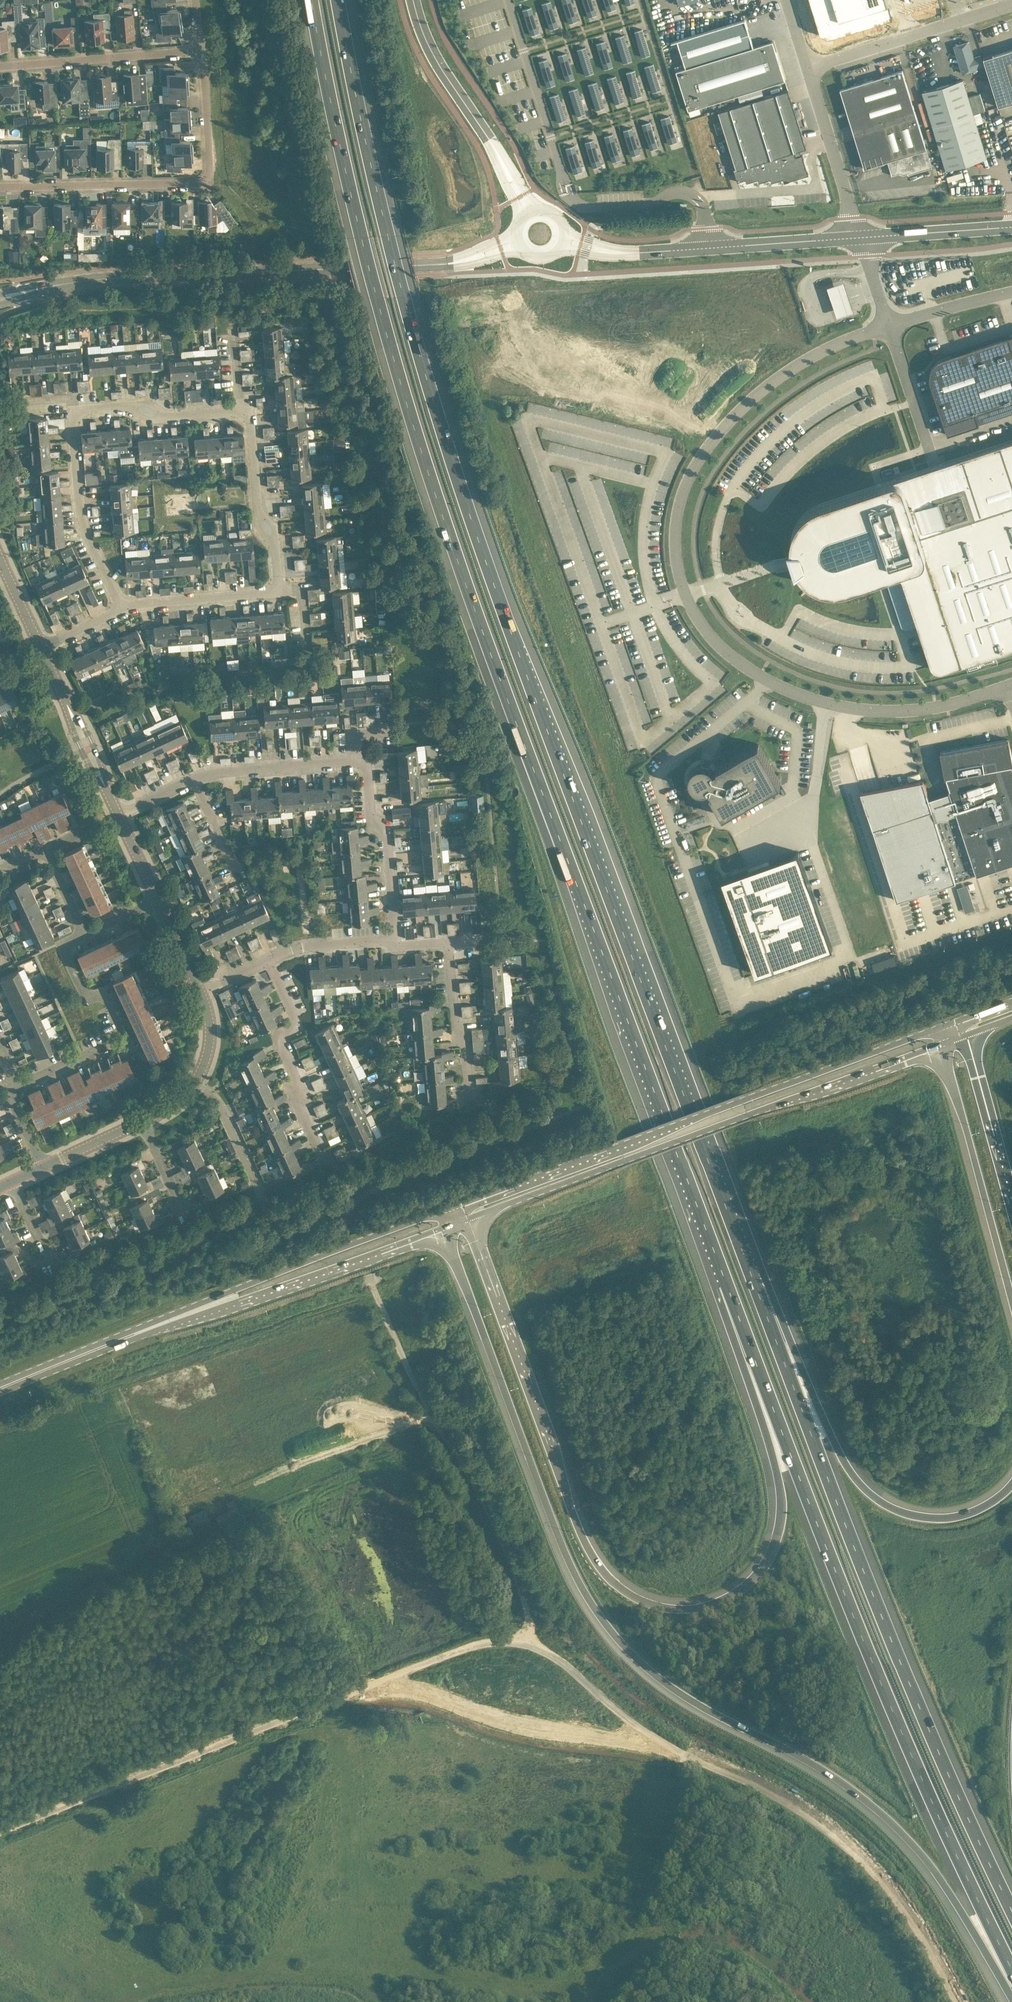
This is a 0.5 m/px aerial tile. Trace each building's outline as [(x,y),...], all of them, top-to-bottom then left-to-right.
[(570,23),(577,20),(570,0),(562,0),(570,23)] [(588,17),(595,15),(590,0),(583,0),(588,17)] [(607,11),(614,8),(611,0),(604,0),(607,11)] [(892,15),(888,0),(811,0),(820,31),(828,35),(892,15)] [(550,2),(543,4),(551,29),(557,27),(550,2)] [(166,4),(153,6),(155,22),(156,22),(182,18),(180,9),(179,9),(178,9),(177,8),(167,9),(166,4)] [(530,8),(523,11),(531,35),(538,33),(530,8)] [(116,15),(118,38),(118,39),(123,38),(123,40),(125,41),(128,41),(130,40),(129,38),(134,37),(132,9),(124,9),(125,14),(116,15)] [(110,31),(109,12),(93,13),(94,19),(84,20),(86,41),(104,40),(103,32),(110,31)] [(79,32),(77,16),(71,16),(72,26),(53,27),(54,44),(74,42),(73,32),(79,32)] [(39,37),(45,37),(44,17),(37,17),(37,20),(36,21),(21,23),(23,47),(34,46),(34,45),(40,44),(39,37)] [(182,18),(156,22),(158,32),(157,32),(158,40),(171,38),(170,32),(181,30),(180,28),(182,28),(183,28),(182,18)] [(745,18),(677,40),(686,67),(677,70),(689,110),(699,107),(785,79),(773,40),(754,46),(745,18)] [(14,19),(2,20),(3,24),(0,24),(0,48),(8,48),(8,40),(16,39),(14,19)] [(642,29),(635,31),(643,56),(650,53),(642,29)] [(622,35),(615,37),(623,62),(630,60),(622,35)] [(603,41),(596,44),(604,68),(611,66),(603,41)] [(974,57),(969,41),(955,45),(963,71),(984,65),(981,54),(974,57)] [(585,47),(578,49),(585,74),(592,72),(585,47)] [(993,54),(1008,103),(1011,102),(1011,48),(993,54)] [(566,53),(559,55),(566,80),(573,78),(566,53)] [(546,59),(539,62),(547,86),(554,84),(546,59)] [(654,65),(647,67),(654,92),(661,89),(654,65)] [(162,84),(168,84),(189,83),(188,73),(187,73),(185,73),(185,71),(175,72),(174,66),(161,67),(162,84)] [(932,167),(916,113),(903,69),(840,89),(854,132),(865,167),(888,160),(892,174),(907,170),(908,174),(932,167)] [(634,71),(627,73),(635,98),(642,96),(634,71)] [(111,100),(119,99),(118,90),(111,91),(110,75),(106,75),(104,74),(102,73),(99,74),(98,76),(94,76),(96,108),(112,107),(111,100)] [(146,82),(139,83),(138,73),(123,74),(125,98),(138,97),(138,101),(148,100),(146,82)] [(78,78),(74,78),(73,77),(71,75),(68,75),(67,77),(66,79),(62,79),(64,101),(79,99),(79,106),(89,105),(88,88),(79,89),(78,78)] [(615,77),(608,80),(615,104),(622,102),(615,77)] [(980,92),(969,96),(963,78),(923,91),(933,125),(974,112),(974,113),(986,110),(980,92)] [(58,107),(57,91),(50,92),(48,90),(48,80),(33,81),(34,89),(35,89),(36,100),(43,99),(43,109),(58,107)] [(11,99),(12,109),(26,108),(25,94),(18,94),(17,84),(13,85),(13,83),(0,84),(0,100),(11,99)] [(168,84),(162,84),(163,94),(163,101),(177,100),(176,95),(187,94),(187,92),(189,92),(189,83),(168,84)] [(596,83),(589,85),(597,110),(604,108),(596,83)] [(577,89),(570,92),(578,116),(585,114),(577,89)] [(747,182),(759,178),(760,182),(771,178),(772,182),(784,178),(785,181),(809,174),(801,149),(806,147),(788,89),(719,110),(728,138),(722,140),(726,152),(731,150),(737,168),(734,169),(735,171),(738,181),(746,178),(747,182)] [(558,96),(551,98),(559,122),(565,120),(558,96)] [(170,112),(171,118),(191,116),(190,107),(188,107),(187,105),(177,106),(177,100),(163,101),(164,111),(165,112),(170,112)] [(699,107),(689,110),(691,116),(701,112),(699,107)] [(974,113),(974,112),(933,125),(946,169),(987,157),(974,113)] [(166,135),(179,134),(178,129),(189,128),(189,126),(191,126),(192,126),(191,116),(171,118),(165,118),(165,128),(165,129),(166,135)] [(669,116),(662,118),(670,142),(677,140),(669,116)] [(649,122),(642,124),(650,149),(657,146),(649,122)] [(630,128),(623,130),(631,155),(638,153),(630,128)] [(172,142),(173,152),(193,150),(193,141),(192,141),(190,141),(190,139),(179,140),(179,134),(166,135),(166,142),(172,142)] [(612,134),(605,136),(612,161),(619,158),(612,134)] [(106,147),(97,148),(97,167),(100,167),(103,169),(107,167),(114,167),(114,159),(122,158),(121,137),(108,138),(106,147)] [(66,143),(66,148),(66,162),(66,166),(68,166),(70,166),(71,169),(72,170),(73,170),(75,170),(76,169),(76,166),(84,166),(84,164),(84,152),(91,152),(91,146),(91,139),(91,138),(73,138),(73,143),(66,143)] [(593,140),(586,142),(593,167),(600,164),(593,140)] [(20,168),(20,166),(20,157),(27,157),(27,142),(19,142),(0,142),(0,152),(1,161),(8,161),(8,168),(11,168),(11,169),(18,169),(18,168),(20,168)] [(151,152),(151,142),(135,143),(136,147),(127,147),(128,166),(144,166),(143,152),(151,152)] [(36,145),(36,148),(37,168),(46,168),(46,170),(56,170),(55,159),(60,159),(60,144),(54,144),(54,148),(45,148),(45,145),(36,145)] [(573,146),(566,148),(574,173),(581,171),(573,146)] [(194,160),(193,150),(173,152),(173,162),(167,162),(168,169),(181,169),(181,163),(191,162),(191,160),(193,160),(194,160)] [(237,222),(228,210),(221,215),(210,198),(209,198),(208,197),(207,197),(205,198),(204,199),(204,200),(199,200),(200,223),(208,223),(208,230),(217,230),(216,221),(219,221),(223,218),(229,227),(237,222)] [(194,227),(194,214),(193,208),(187,208),(187,201),(182,201),(182,199),(180,198),(178,198),(176,200),(176,201),(171,201),(171,221),(182,221),(182,227),(194,227)] [(165,227),(165,209),(159,209),(159,201),(142,201),(142,219),(159,219),(159,227),(165,227)] [(40,202),(35,202),(33,202),(33,203),(25,204),(26,226),(35,226),(35,235),(49,235),(48,215),(41,215),(41,203),(40,203),(40,202)] [(107,226),(107,202),(83,202),(84,226),(107,226)] [(136,229),(136,212),(130,212),(130,202),(112,202),(113,226),(130,226),(130,230),(136,229)] [(78,233),(77,209),(70,209),(70,203),(54,203),(55,225),(70,225),(70,233),(78,233)] [(11,211),(11,206),(3,206),(3,204),(0,204),(0,225),(3,225),(3,228),(9,228),(10,232),(19,232),(19,211),(11,211)] [(244,242),(244,250),(253,250),(252,241),(244,242)] [(71,252),(71,256),(64,256),(64,260),(78,260),(78,252),(71,252)] [(85,252),(78,252),(78,260),(92,259),(85,252)] [(19,263),(18,253),(9,253),(9,263),(19,263)] [(844,286),(829,291),(839,320),(854,315),(844,286)] [(203,317),(204,327),(215,326),(214,316),(203,317)] [(264,340),(283,339),(282,326),(263,328),(264,340)] [(931,382),(944,423),(975,412),(1011,400),(1011,344),(1009,335),(960,351),(960,352),(944,357),(940,359),(936,363),(933,367),(931,372),(931,377),(930,377),(930,379),(931,380),(931,382)] [(265,352),(284,351),(290,350),(289,338),(283,339),(264,340),(265,352)] [(81,347),(69,348),(70,367),(83,366),(81,347)] [(161,347),(160,347),(149,348),(150,367),(163,366),(161,347)] [(70,367),(69,348),(57,349),(58,368),(70,367)] [(150,367),(149,348),(137,349),(139,368),(150,367)] [(57,349),(45,350),(46,369),(58,368),(57,349)] [(139,368),(137,349),(125,350),(127,369),(139,368)] [(46,369),(45,350),(33,351),(34,370),(46,369)] [(127,369),(125,350),(113,351),(115,370),(127,369)] [(33,351),(21,352),(22,371),(34,370),(33,351)] [(113,351),(101,352),(103,371),(115,370),(113,351)] [(285,363),(284,351),(265,352),(266,364),(285,363)] [(22,371),(21,352),(8,353),(10,372),(22,371)] [(103,371),(101,352),(88,353),(90,373),(103,371)] [(218,354),(206,355),(207,374),(220,373),(218,354)] [(206,355),(194,356),(195,375),(207,374),(206,355)] [(194,356),(182,357),(183,376),(195,375),(194,356)] [(183,376),(182,357),(169,358),(171,378),(183,376)] [(267,377),(275,376),(286,375),(285,363),(266,364),(267,377)] [(275,376),(276,388),(301,386),(300,374),(286,375),(275,376)] [(302,386),(301,386),(276,388),(277,400),(296,398),(303,398),(302,386)] [(277,400),(278,412),(297,410),(296,398),(277,400)] [(305,409),(297,410),(278,412),(279,424),(298,423),(298,427),(306,426),(305,410),(305,409)] [(27,421),(28,431),(48,429),(48,432),(53,432),(53,426),(48,426),(47,417),(23,419),(23,421),(27,421)] [(330,426),(329,418),(321,419),(321,423),(318,424),(318,427),(330,426)] [(107,449),(119,447),(118,428),(121,428),(120,423),(115,423),(115,428),(106,429),(107,449)] [(81,431),(83,451),(96,450),(94,430),(97,430),(96,425),(91,425),(91,430),(81,431)] [(131,437),(130,427),(121,428),(118,428),(119,447),(120,455),(121,462),(135,461),(134,454),(135,454),(134,446),(134,445),(132,445),(131,437)] [(308,428),(288,430),(289,442),(309,440),(308,428)] [(48,429),(28,431),(29,443),(49,441),(48,432),(48,429)] [(96,450),(107,449),(106,429),(97,430),(94,430),(96,450)] [(220,455),(232,454),(231,434),(234,434),(233,429),(228,430),(228,435),(219,435),(220,455)] [(163,437),(164,456),(176,455),(175,436),(177,436),(177,430),(171,431),(172,436),(163,437)] [(196,456),(209,455),(207,436),(210,436),(209,431),(204,432),(204,437),(194,438),(196,456)] [(140,459),(153,457),(151,438),(154,438),(153,433),(148,433),(148,438),(138,439),(140,459)] [(231,434),(232,454),(233,461),(245,460),(245,453),(243,433),(234,434),(231,434)] [(175,436),(176,455),(189,454),(187,435),(177,436),(175,436)] [(219,435),(210,436),(207,436),(209,455),(220,455),(219,435)] [(163,437),(154,438),(151,438),(153,457),(164,456),(163,437)] [(334,448),(337,448),(344,448),(344,446),(344,439),(344,438),(333,439),(334,448)] [(309,440),(289,442),(290,454),(310,452),(309,440)] [(798,569),(800,572),(806,578),(813,583),(821,587),(829,589),(838,589),(846,588),(876,578),(885,575),(892,573),(896,573),(899,574),(902,577),(904,581),(919,627),(922,635),(923,639),(931,662),(932,666),(935,668),(939,670),(943,670),(1011,648),(1011,440),(946,461),(941,463),(929,467),(900,477),(883,482),(876,485),(818,504),(811,508),(804,513),(799,520),(794,527),(792,536),(791,544),(791,549),(789,549),(791,557),(796,571),(798,569)] [(29,443),(30,455),(50,453),(50,456),(55,456),(55,450),(50,450),(49,441),(29,443)] [(337,451),(337,460),(345,459),(344,450),(337,451)] [(310,452),(290,454),(291,466),(311,464),(310,452)] [(51,466),(50,456),(50,453),(30,455),(32,467),(51,466)] [(311,464),(291,466),(292,479),(312,477),(311,464)] [(553,470),(567,510),(577,506),(563,467),(553,470)] [(60,485),(65,485),(64,479),(59,480),(58,470),(39,472),(40,484),(59,483),(60,485)] [(97,471),(85,472),(86,484),(98,482),(97,471)] [(110,484),(112,497),(132,495),(130,482),(110,484)] [(302,484),(303,496),(323,494),(322,482),(302,484)] [(40,484),(41,496),(60,495),(60,485),(59,483),(40,484)] [(303,496),(304,508),(324,506),(323,494),(303,496)] [(41,496),(42,508),(61,506),(62,509),(67,509),(66,503),(61,504),(60,495),(41,496)] [(132,495),(112,497),(113,509),(133,507),(132,495)] [(62,518),(62,509),(61,506),(42,508),(43,520),(62,518)] [(304,508),(305,520),(325,518),(324,506),(304,508)] [(134,519),(133,507),(113,509),(114,521),(134,519)] [(43,520),(44,532),(63,530),(64,533),(69,533),(68,527),(63,528),(62,518),(43,520)] [(326,531),(325,518),(305,520),(306,533),(326,531)] [(134,519),(114,521),(115,533),(125,532),(135,531),(134,519)] [(254,555),(251,527),(239,528),(241,556),(254,555)] [(241,556),(239,528),(239,537),(228,537),(229,557),(241,556)] [(44,532),(45,544),(65,543),(64,533),(63,530),(44,532)] [(337,548),(337,542),(343,542),(342,535),(317,538),(318,550),(337,548)] [(228,537),(216,538),(217,558),(229,557),(228,537)] [(217,558),(216,538),(203,540),(205,559),(217,558)] [(65,548),(68,555),(75,552),(71,545),(65,548)] [(319,562),(339,560),(337,548),(318,550),(319,562)] [(198,550),(186,551),(187,571),(200,570),(198,550)] [(174,552),(175,572),(187,571),(186,551),(174,552)] [(174,552),(162,553),(163,573),(175,572),(174,552)] [(150,554),(151,574),(163,573),(162,553),(150,554)] [(150,554),(138,555),(140,575),(151,574),(150,554)] [(140,575),(138,555),(125,556),(127,576),(140,575)] [(320,574),(340,572),(339,560),(319,562),(320,574)] [(80,563),(69,568),(77,586),(89,581),(80,563)] [(66,591),(77,586),(69,568),(58,573),(66,591)] [(321,586),(331,586),(340,585),(340,587),(347,586),(346,572),(340,572),(320,574),(321,586)] [(66,591),(58,573),(47,578),(55,596),(66,591)] [(55,596),(47,578),(36,583),(44,601),(55,596)] [(372,588),(371,581),(366,581),(363,584),(363,589),(372,588)] [(99,603),(94,592),(92,588),(87,591),(93,605),(99,603)] [(332,591),(333,604),(353,602),(352,590),(332,591)] [(77,600),(72,603),(77,613),(82,611),(77,600)] [(354,614),(353,602),(333,604),(334,616),(354,614)] [(71,615),(77,613),(72,603),(66,605),(71,615)] [(273,639),(271,612),(274,612),(273,607),(268,607),(268,612),(259,613),(261,633),(272,632),(273,639)] [(250,614),(249,609),(244,609),(244,614),(235,615),(237,635),(249,634),(247,614),(250,614)] [(50,613),(54,623),(60,621),(55,610),(54,611),(50,613)] [(212,637),(225,636),(223,616),(226,616),(225,611),(220,611),(220,616),(211,617),(212,637)] [(271,612),(273,639),(286,638),(283,611),(274,612),(271,612)] [(249,634),(261,633),(259,613),(250,614),(247,614),(249,634)] [(356,626),(354,614),(334,616),(335,628),(356,626)] [(225,636),(237,635),(235,615),(226,616),(223,616),(225,636)] [(180,642),(192,641),(190,622),(193,622),(193,617),(187,617),(188,622),(178,623),(180,642)] [(154,625),(155,635),(156,645),(168,643),(166,624),(169,624),(169,619),(163,619),(164,624),(154,625)] [(203,621),(193,622),(190,622),(192,641),(205,640),(204,631),(203,621)] [(180,642),(178,623),(169,624),(166,624),(168,643),(180,642)] [(357,639),(356,626),(335,628),(337,640),(357,639)] [(137,658),(134,652),(126,634),(128,632),(126,628),(121,630),(123,635),(115,639),(123,656),(123,657),(126,663),(137,658)] [(126,634),(134,652),(145,646),(137,628),(128,632),(126,634)] [(101,667),(112,662),(104,644),(106,642),(104,638),(99,640),(101,645),(93,649),(101,667)] [(112,662),(115,668),(126,663),(123,657),(123,656),(115,639),(106,642),(104,644),(112,662)] [(79,677),(90,672),(82,654),(85,653),(83,648),(78,650),(80,655),(71,659),(79,677)] [(90,672),(101,667),(93,649),(85,653),(82,654),(90,672)] [(349,649),(338,650),(339,658),(350,657),(349,649)] [(238,658),(227,659),(228,668),(239,667),(238,658)] [(631,658),(622,661),(628,680),(637,677),(631,658)] [(171,674),(179,674),(178,666),(170,667),(171,674)] [(353,676),(353,682),(355,702),(367,701),(365,681),(365,675),(353,676)] [(9,705),(19,700),(11,683),(6,685),(2,676),(0,677),(0,685),(9,705)] [(389,679),(377,680),(379,700),(392,698),(390,679),(389,679)] [(379,700),(377,680),(365,681),(367,701),(379,700)] [(244,691),(249,691),(256,690),(255,683),(255,681),(243,682),(244,691)] [(126,690),(122,682),(117,685),(120,693),(126,690)] [(355,702),(353,682),(341,683),(343,703),(355,702)] [(9,705),(0,685),(0,709),(9,705)] [(88,701),(91,708),(93,707),(97,705),(95,699),(93,699),(88,701)] [(324,700),(326,720),(338,719),(337,699),(324,700)] [(658,702),(648,706),(646,699),(636,702),(643,722),(663,715),(658,702)] [(326,720),(324,700),(312,701),(314,721),(326,720)] [(157,708),(157,707),(154,701),(148,704),(151,710),(152,710),(157,708)] [(302,722),(314,721),(312,701),(300,702),(302,722)] [(302,722),(300,702),(288,703),(290,723),(302,722)] [(288,703),(276,704),(278,724),(290,723),(288,703)] [(278,724),(276,704),(264,706),(265,725),(278,724)] [(124,713),(123,713),(126,720),(132,717),(129,711),(124,713)] [(258,714),(246,715),(248,735),(260,734),(258,714)] [(246,715),(234,716),(236,736),(248,735),(246,715)] [(234,716),(222,717),(224,737),(236,736),(234,716)] [(224,737),(222,717),(210,718),(211,738),(224,737)] [(179,720),(168,725),(176,743),(188,737),(179,720)] [(168,725),(157,730),(165,748),(176,743),(168,725)] [(146,735),(155,753),(165,748),(157,730),(146,735)] [(146,735),(135,740),(144,758),(155,753),(146,735)] [(976,869),(977,873),(1011,862),(1011,755),(1009,738),(973,745),(962,747),(943,750),(941,751),(945,777),(946,777),(950,788),(949,788),(950,790),(929,797),(923,779),(904,782),(905,784),(895,787),(890,788),(890,789),(885,791),(885,790),(881,791),(881,792),(876,793),(872,794),(873,794),(868,796),(868,795),(863,797),(867,811),(868,810),(897,899),(956,880),(974,874),(973,870),(976,869)] [(110,744),(113,750),(122,768),(133,763),(125,745),(122,739),(110,744)] [(125,745),(133,763),(144,758),(135,740),(125,745)] [(759,743),(718,766),(716,764),(714,763),(713,761),(710,760),(708,759),(706,758),(703,758),(701,758),(699,759),(696,759),(694,760),(692,761),(690,763),(688,765),(687,767),(686,769),(685,772),(685,774),(685,777),(685,780),(686,782),(687,785),(688,787),(690,789),(692,791),(695,792),(697,793),(700,794),(703,794),(705,794),(708,793),(711,792),(723,815),(781,782),(759,743)] [(193,749),(188,752),(193,762),(198,759),(193,749)] [(417,749),(397,750),(399,763),(418,761),(417,749)] [(176,757),(171,759),(176,770),(181,767),(176,757)] [(170,772),(176,770),(171,759),(166,762),(170,772)] [(418,761),(399,763),(400,775),(419,773),(418,761)] [(155,767),(149,770),(154,780),(159,777),(155,767)] [(149,782),(154,780),(149,770),(144,772),(149,782)] [(421,785),(419,773),(400,775),(401,787),(421,785)] [(353,809),(352,804),(353,804),(351,785),(354,785),(354,774),(347,775),(348,785),(338,786),(340,805),(340,810),(353,809)] [(132,777),(127,780),(132,790),(137,788),(132,777)] [(316,807),(328,806),(327,787),(329,787),(329,781),(323,782),(324,787),(315,788),(316,807)] [(292,809),(304,808),(303,789),(305,789),(305,783),(299,784),(300,789),(291,790),(292,809)] [(421,785),(401,787),(402,799),(422,797),(421,785)] [(328,806),(340,805),(338,786),(329,787),(327,787),(328,806)] [(315,788),(305,789),(303,789),(304,808),(316,807),(315,788)] [(232,819),(245,818),(243,798),(234,799),(233,789),(226,789),(227,800),(230,799),(232,819)] [(291,790),(282,791),(278,791),(279,795),(280,810),(281,810),(292,809),(291,790)] [(61,792),(51,796),(66,827),(71,825),(65,812),(70,809),(61,792)] [(245,818),(256,816),(255,797),(258,797),(257,792),(251,792),(252,797),(243,798),(245,818)] [(483,794),(471,795),(472,810),(484,809),(483,794)] [(281,814),(281,810),(280,810),(279,795),(267,796),(268,815),(281,814)] [(60,830),(66,827),(51,796),(41,801),(49,819),(54,817),(60,830)] [(256,816),(268,815),(267,796),(258,797),(255,797),(256,816)] [(418,802),(419,814),(439,813),(445,812),(446,812),(446,800),(438,801),(438,800),(428,801),(418,802)] [(45,821),(49,819),(41,801),(32,806),(46,837),(51,834),(45,821)] [(190,815),(195,813),(192,807),(188,810),(184,801),(166,809),(171,820),(189,812),(190,815)] [(32,806),(21,810),(32,832),(30,828),(34,826),(41,839),(46,837),(32,806)] [(32,832),(21,810),(23,815),(14,819),(26,846),(32,843),(27,834),(32,832)] [(171,834),(176,831),(194,823),(190,815),(189,812),(171,820),(166,823),(171,834)] [(419,814),(420,826),(440,825),(439,813),(419,814)] [(21,848),(26,846),(14,819),(4,824),(12,841),(17,839),(21,848)] [(176,831),(181,842),(199,834),(200,837),(205,835),(202,829),(198,831),(194,823),(176,831)] [(0,826),(0,840),(7,855),(12,852),(8,843),(12,841),(4,824),(0,826)] [(339,839),(358,837),(358,840),(364,840),(363,834),(358,835),(357,825),(338,827),(339,839)] [(420,826),(421,838),(441,837),(440,825),(420,826)] [(199,848),(204,845),(200,837),(199,834),(181,842),(186,853),(199,848)] [(340,851),(359,849),(358,840),(358,837),(339,839),(340,851)] [(442,849),(441,837),(421,838),(422,850),(442,849)] [(69,862),(86,854),(82,844),(64,853),(69,862)] [(181,855),(186,867),(204,859),(205,861),(210,859),(207,854),(203,856),(199,848),(186,853),(181,855)] [(340,851),(341,863),(360,861),(360,864),(366,864),(365,858),(360,859),(359,849),(340,851)] [(443,860),(442,849),(422,850),(423,862),(443,860)] [(724,876),(756,971),(832,945),(800,851),(724,876)] [(73,872),(91,864),(86,854),(69,862),(73,872)] [(209,870),(205,861),(204,859),(186,867),(191,878),(209,870)] [(443,861),(443,860),(423,862),(424,875),(449,872),(448,860),(443,861)] [(360,861),(341,863),(342,875),(346,875),(361,874),(361,873),(360,864),(360,861)] [(73,872),(78,882),(96,874),(91,864),(73,872)] [(44,870),(36,874),(38,878),(46,874),(44,870)] [(191,878),(196,889),(214,880),(215,883),(220,881),(218,876),(213,878),(209,870),(191,878)] [(346,875),(347,887),(366,885),(366,888),(372,888),(371,882),(366,883),(365,873),(361,873),(361,874),(346,875),(342,875),(346,875)] [(82,892),(100,884),(96,874),(78,882),(82,892)] [(14,896),(31,888),(27,878),(9,886),(14,896)] [(207,897),(218,892),(219,892),(215,883),(214,880),(196,889),(201,900),(203,899),(207,897)] [(474,883),(474,887),(462,889),(464,908),(470,907),(472,932),(484,930),(479,882),(474,883)] [(968,883),(958,886),(966,911),(976,908),(968,883)] [(82,892),(87,902),(105,894),(100,884),(82,892)] [(174,886),(177,892),(179,897),(180,897),(186,893),(183,887),(182,888),(179,884),(175,886),(174,886)] [(367,897),(366,888),(366,885),(347,887),(348,899),(367,897)] [(31,888),(14,896),(18,906),(36,898),(31,888)] [(452,909),(464,908),(462,889),(461,889),(450,890),(452,909)] [(450,890),(438,891),(440,910),(452,909),(450,890)] [(250,903),(258,921),(269,916),(261,898),(258,891),(246,896),(250,903)] [(428,911),(440,910),(438,891),(426,892),(428,911)] [(424,892),(414,893),(416,912),(428,911),(426,892),(424,892)] [(403,913),(416,912),(414,893),(402,894),(403,913)] [(92,912),(94,911),(109,904),(105,894),(87,902),(92,912)] [(348,899),(349,911),(368,909),(369,912),(374,912),(373,906),(368,906),(367,897),(348,899)] [(41,908),(36,898),(18,906),(23,916),(41,908)] [(318,913),(326,913),(325,901),(317,902),(318,910),(318,913)] [(250,903),(239,908),(247,926),(258,921),(250,903)] [(23,916),(27,925),(45,917),(41,908),(23,916)] [(247,926),(239,908),(228,913),(236,931),(247,926)] [(349,911),(349,913),(350,923),(369,922),(369,912),(368,909),(349,911)] [(236,931),(228,913),(217,918),(225,936),(236,931)] [(27,925),(32,935),(50,927),(45,917),(27,925)] [(195,928),(203,946),(208,944),(214,941),(206,923),(203,917),(192,922),(195,928)] [(225,936),(217,918),(206,923),(214,941),(225,936)] [(128,930),(136,948),(146,943),(138,926),(128,930)] [(54,937),(50,927),(32,935),(37,945),(54,937)] [(275,927),(269,930),(274,940),(279,938),(275,927)] [(128,930),(118,935),(126,952),(136,948),(128,930)] [(14,938),(12,932),(6,935),(9,941),(14,938)] [(116,957),(126,952),(118,935),(108,939),(116,957)] [(258,935),(252,938),(257,948),(263,946),(258,935)] [(252,951),(257,948),(252,938),(247,940),(252,951)] [(106,962),(116,957),(108,939),(98,944),(106,962)] [(97,966),(106,962),(98,944),(88,949),(97,966)] [(236,945),(231,948),(236,958),(241,956),(236,945)] [(4,949),(7,957),(12,954),(8,946),(4,948),(4,949)] [(230,961),(236,958),(231,948),(225,950),(230,961)] [(88,949),(79,953),(78,953),(87,971),(97,966),(88,949)] [(208,958),(213,968),(219,966),(214,956),(212,952),(207,955),(208,958)] [(875,970),(898,961),(895,953),(872,962),(875,970)] [(409,983),(421,982),(419,963),(422,963),(421,957),(416,958),(416,963),(407,964),(409,983)] [(349,958),(343,959),(344,964),(334,965),(336,985),(348,984),(346,964),(349,964),(349,958)] [(483,972),(502,971),(501,958),(482,960),(483,972)] [(385,986),(397,984),(395,965),(398,965),(397,959),(392,960),(392,965),(383,966),(385,986)] [(312,987),(324,986),(322,966),(325,966),(325,961),(319,961),(320,966),(310,967),(312,987)] [(361,988),(373,987),(371,967),(374,967),(373,961),(368,962),(368,967),(359,968),(360,983),(361,988)] [(419,963),(421,982),(433,981),(431,962),(422,963),(419,963)] [(360,982),(360,983),(359,968),(359,963),(349,964),(346,964),(348,984),(360,982)] [(397,984),(409,983),(407,964),(398,965),(395,965),(397,984)] [(334,965),(325,966),(322,966),(324,986),(336,985),(334,965)] [(373,987),(385,986),(383,966),(374,967),(371,967),(373,987)] [(1,977),(5,987),(23,979),(19,969),(1,977)] [(118,989),(136,981),(132,971),(114,979),(118,989)] [(502,971),(483,972),(484,984),(503,983),(502,971)] [(268,972),(258,974),(260,984),(270,982),(268,972)] [(238,987),(244,998),(261,990),(263,992),(267,990),(265,985),(260,987),(256,978),(238,987)] [(5,987),(10,997),(28,989),(23,979),(5,987)] [(118,989),(123,999),(141,991),(136,981),(118,989)] [(504,995),(503,983),(484,984),(485,996),(504,995)] [(10,997),(15,1007),(32,999),(28,989),(10,997)] [(225,990),(219,992),(226,1006),(231,1004),(225,990)] [(244,998),(249,1009),(266,1001),(263,992),(261,990),(244,998)] [(123,999),(128,1009),(145,1001),(141,991),(123,999)] [(422,1003),(427,1003),(427,999),(430,999),(429,995),(422,995),(422,1003)] [(504,995),(485,996),(486,1008),(494,1008),(505,1007),(504,995)] [(19,1017),(37,1009),(32,999),(15,1007),(19,1017)] [(150,1011),(145,1001),(128,1009),(132,1019),(150,1011)] [(249,1009),(254,1020),(272,1011),(273,1014),(277,1012),(275,1007),(270,1009),(266,1001),(249,1009)] [(440,1002),(430,1003),(430,1006),(411,1008),(412,1020),(431,1019),(430,1009),(440,1008),(440,1002)] [(505,1007),(494,1008),(495,1020),(515,1018),(514,1006),(505,1007)] [(19,1017),(24,1027),(41,1018),(37,1009),(19,1017)] [(132,1019),(137,1029),(155,1021),(150,1011),(132,1019)] [(277,1023),(273,1014),(272,1011),(254,1020),(259,1031),(277,1023)] [(46,1028),(41,1018),(24,1027),(28,1037),(46,1028)] [(515,1018),(495,1020),(496,1032),(516,1030),(515,1018)] [(432,1033),(437,1033),(437,1027),(432,1028),(431,1019),(412,1020),(413,1032),(432,1030),(432,1033)] [(159,1030),(155,1021),(137,1029),(141,1039),(159,1030)] [(315,1031),(321,1043),(339,1034),(334,1023),(315,1031)] [(28,1037),(33,1046),(51,1038),(46,1028),(28,1037)] [(141,1039),(146,1049),(164,1040),(159,1030),(141,1039)] [(409,1045),(414,1044),(433,1042),(432,1033),(432,1030),(413,1032),(408,1033),(409,1045)] [(516,1030),(496,1032),(497,1044),(517,1042),(516,1030)] [(321,1043),(326,1053),(344,1045),(339,1034),(321,1043)] [(373,1043),(379,1041),(376,1035),(371,1037),(373,1043)] [(9,1040),(11,1045),(19,1041),(17,1036),(9,1040)] [(304,1037),(293,1041),(296,1047),(306,1042),(304,1037)] [(51,1038),(33,1046),(38,1056),(55,1048),(51,1038)] [(164,1040),(146,1049),(151,1058),(168,1050),(164,1040)] [(544,1041),(538,1042),(536,1042),(537,1051),(539,1051),(545,1050),(544,1041)] [(414,1044),(415,1056),(423,1056),(434,1055),(433,1042),(414,1044)] [(498,1056),(518,1054),(517,1042),(497,1044),(498,1056)] [(326,1053),(331,1064),(349,1056),(344,1045),(326,1053)] [(243,1075),(260,1067),(257,1058),(266,1054),(263,1048),(253,1052),(255,1055),(237,1063),(243,1075)] [(125,1080),(135,1076),(127,1058),(122,1060),(118,1051),(113,1054),(125,1080)] [(116,1085),(125,1080),(113,1054),(107,1056),(111,1065),(107,1067),(116,1085)] [(311,1054),(301,1058),(303,1064),(314,1059),(311,1054)] [(443,1066),(442,1057),(442,1054),(434,1055),(423,1056),(424,1068),(443,1066)] [(518,1054),(498,1056),(499,1068),(519,1066),(518,1054)] [(331,1064),(336,1075),(354,1067),(349,1056),(331,1064)] [(316,1064),(314,1059),(303,1064),(306,1069),(316,1064)] [(98,1060),(93,1063),(106,1089),(116,1085),(107,1067),(103,1069),(98,1060)] [(96,1094),(106,1089),(93,1063),(88,1065),(92,1074),(88,1076),(96,1094)] [(444,1081),(450,1080),(449,1075),(444,1075),(443,1066),(424,1068),(425,1080),(444,1078),(444,1081)] [(519,1066),(499,1068),(500,1080),(520,1079),(519,1066)] [(271,1078),(269,1073),(264,1075),(260,1067),(243,1075),(248,1086),(265,1077),(267,1080),(271,1078)] [(354,1067),(336,1075),(341,1086),(359,1078),(354,1067)] [(74,1072),(88,1103),(98,1098),(96,1094),(88,1076),(87,1077),(89,1081),(85,1083),(79,1069),(74,1072)] [(390,1071),(391,1080),(401,1079),(400,1070),(390,1071)] [(78,1107),(88,1103),(74,1072),(68,1074),(74,1088),(70,1090),(78,1107)] [(321,1075),(311,1080),(314,1085),(324,1081),(321,1075)] [(270,1088),(267,1080),(265,1077),(248,1086),(253,1097),(270,1088)] [(78,1107),(70,1090),(65,1092),(59,1078),(54,1081),(68,1112),(78,1107)] [(341,1086),(346,1097),(356,1093),(364,1089),(359,1078),(341,1086)] [(425,1080),(426,1092),(445,1090),(444,1081),(444,1078),(425,1080)] [(58,1117),(68,1112),(54,1081),(49,1083),(55,1097),(50,1099),(58,1117)] [(326,1086),(324,1081),(314,1085),(316,1091),(326,1086)] [(48,1121),(58,1117),(50,1099),(46,1101),(40,1088),(34,1090),(48,1121)] [(281,1100),(279,1095),(274,1097),(270,1088),(253,1097),(258,1108),(258,1107),(258,1108),(271,1102),(276,1100),(276,1102),(281,1100)] [(343,1112),(361,1104),(356,1093),(364,1090),(364,1089),(356,1093),(346,1097),(338,1101),(343,1112)] [(38,1126),(48,1121),(34,1090),(29,1093),(35,1106),(30,1108),(38,1126)] [(426,1092),(427,1104),(447,1102),(447,1106),(457,1105),(456,1098),(446,1099),(445,1090),(426,1092)] [(313,1106),(316,1111),(326,1106),(323,1101),(313,1106)] [(258,1107),(258,1108),(253,1110),(259,1121),(276,1113),(271,1102),(258,1108),(258,1107)] [(343,1112),(348,1123),(366,1115),(361,1104),(343,1112)] [(328,1112),(326,1106),(316,1111),(318,1116),(328,1112)] [(281,1124),(282,1126),(287,1124),(285,1119),(280,1121),(276,1113),(259,1121),(264,1132),(281,1124)] [(348,1123),(353,1134),(371,1125),(366,1115),(348,1123)] [(395,1126),(398,1133),(405,1129),(402,1122),(395,1126)] [(326,1133),(336,1128),(334,1123),(323,1128),(326,1133)] [(269,1143),(286,1134),(282,1126),(281,1124),(264,1132),(269,1143)] [(376,1137),(371,1125),(353,1134),(358,1145),(376,1137)] [(339,1134),(336,1128),(326,1133),(328,1138),(339,1134)] [(290,1143),(286,1134),(269,1143),(273,1152),(269,1154),(269,1156),(274,1154),(291,1145),(292,1148),(293,1149),(298,1147),(297,1146),(295,1141),(290,1143)] [(230,1153),(234,1151),(235,1151),(229,1137),(224,1139),(230,1153)] [(179,1150),(183,1157),(199,1149),(195,1139),(184,1144),(181,1138),(170,1143),(175,1152),(179,1150)] [(20,1142),(13,1145),(15,1150),(22,1146),(20,1142)] [(296,1156),(293,1149),(292,1148),(291,1145),(274,1154),(279,1165),(296,1156)] [(344,1145),(334,1150),(336,1155),(346,1151),(344,1145)] [(206,1165),(203,1159),(204,1159),(199,1149),(183,1157),(185,1163),(181,1165),(185,1174),(190,1172),(212,1162),(206,1165)] [(296,1156),(279,1165),(284,1176),(301,1168),(303,1171),(313,1166),(310,1160),(300,1165),(296,1156)] [(122,1172),(126,1181),(127,1183),(143,1175),(140,1168),(145,1166),(141,1157),(130,1162),(132,1167),(122,1172)] [(199,1179),(202,1185),(219,1178),(212,1162),(190,1172),(195,1181),(199,1179)] [(127,1183),(131,1192),(128,1193),(131,1199),(150,1191),(155,1188),(151,1179),(146,1181),(143,1175),(127,1183)] [(219,1178),(202,1185),(205,1191),(201,1193),(205,1203),(221,1195),(218,1190),(224,1187),(219,1178)] [(269,1189),(278,1185),(276,1180),(267,1184),(269,1189)] [(46,1201),(49,1208),(65,1200),(61,1190),(50,1195),(47,1189),(37,1194),(41,1203),(46,1201)] [(150,1191),(131,1199),(131,1200),(125,1202),(128,1208),(131,1207),(136,1216),(152,1209),(149,1202),(154,1200),(150,1191)] [(71,1197),(65,1200),(49,1208),(51,1214),(47,1216),(51,1225),(57,1223),(74,1215),(71,1210),(76,1208),(71,1197)] [(9,1226),(6,1219),(11,1217),(7,1208),(0,1211),(0,1231),(9,1226)] [(136,1216),(136,1217),(140,1226),(145,1224),(148,1229),(164,1222),(160,1212),(155,1214),(152,1209),(136,1216)] [(65,1230),(68,1236),(85,1228),(81,1218),(78,1213),(74,1215),(57,1223),(61,1232),(65,1230)] [(5,1247),(15,1242),(21,1239),(17,1230),(12,1232),(9,1226),(0,1231),(0,1243),(2,1242),(5,1247)] [(85,1228),(68,1236),(71,1242),(67,1244),(71,1254),(89,1245),(86,1240),(90,1238),(85,1228)] [(109,1239),(114,1236),(115,1236),(111,1229),(104,1233),(107,1240),(109,1239)] [(120,1238),(122,1244),(129,1241),(126,1234),(119,1238),(120,1238)] [(1,1267),(18,1259),(15,1253),(20,1251),(15,1242),(5,1247),(7,1253),(0,1256),(0,1265),(1,1267)] [(1,1267),(2,1268),(6,1277),(14,1274),(16,1279),(30,1273),(25,1264),(21,1266),(18,1259),(1,1267)] [(322,1429),(327,1440),(344,1433),(339,1422),(322,1429)] [(188,1515),(193,1526),(210,1519),(205,1507),(188,1515)]
